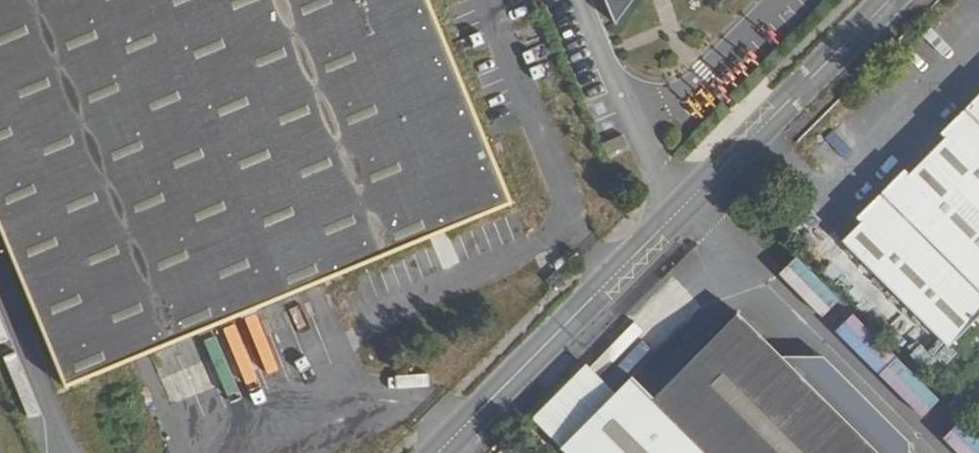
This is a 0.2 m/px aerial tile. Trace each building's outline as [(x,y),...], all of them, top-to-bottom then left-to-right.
[(513,205),(433,0),(0,0),(0,228),(67,390),(513,205)] [(620,21),(634,0),(611,0),(620,21)] [(946,128),(950,132),(913,169),(909,165),(861,213),(865,217),(846,236),(952,342),(978,315),(978,95),(946,128)] [(626,132),(606,139),(611,150),(630,143),(626,132)] [(794,259),(779,275),(821,315),(837,299),(794,259)] [(690,362),(657,394),(636,373),(566,443),(577,452),(885,452),(786,353),(742,309),(690,362)] [(786,353),(885,452),(911,452),(911,438),(827,353),(786,353)]
